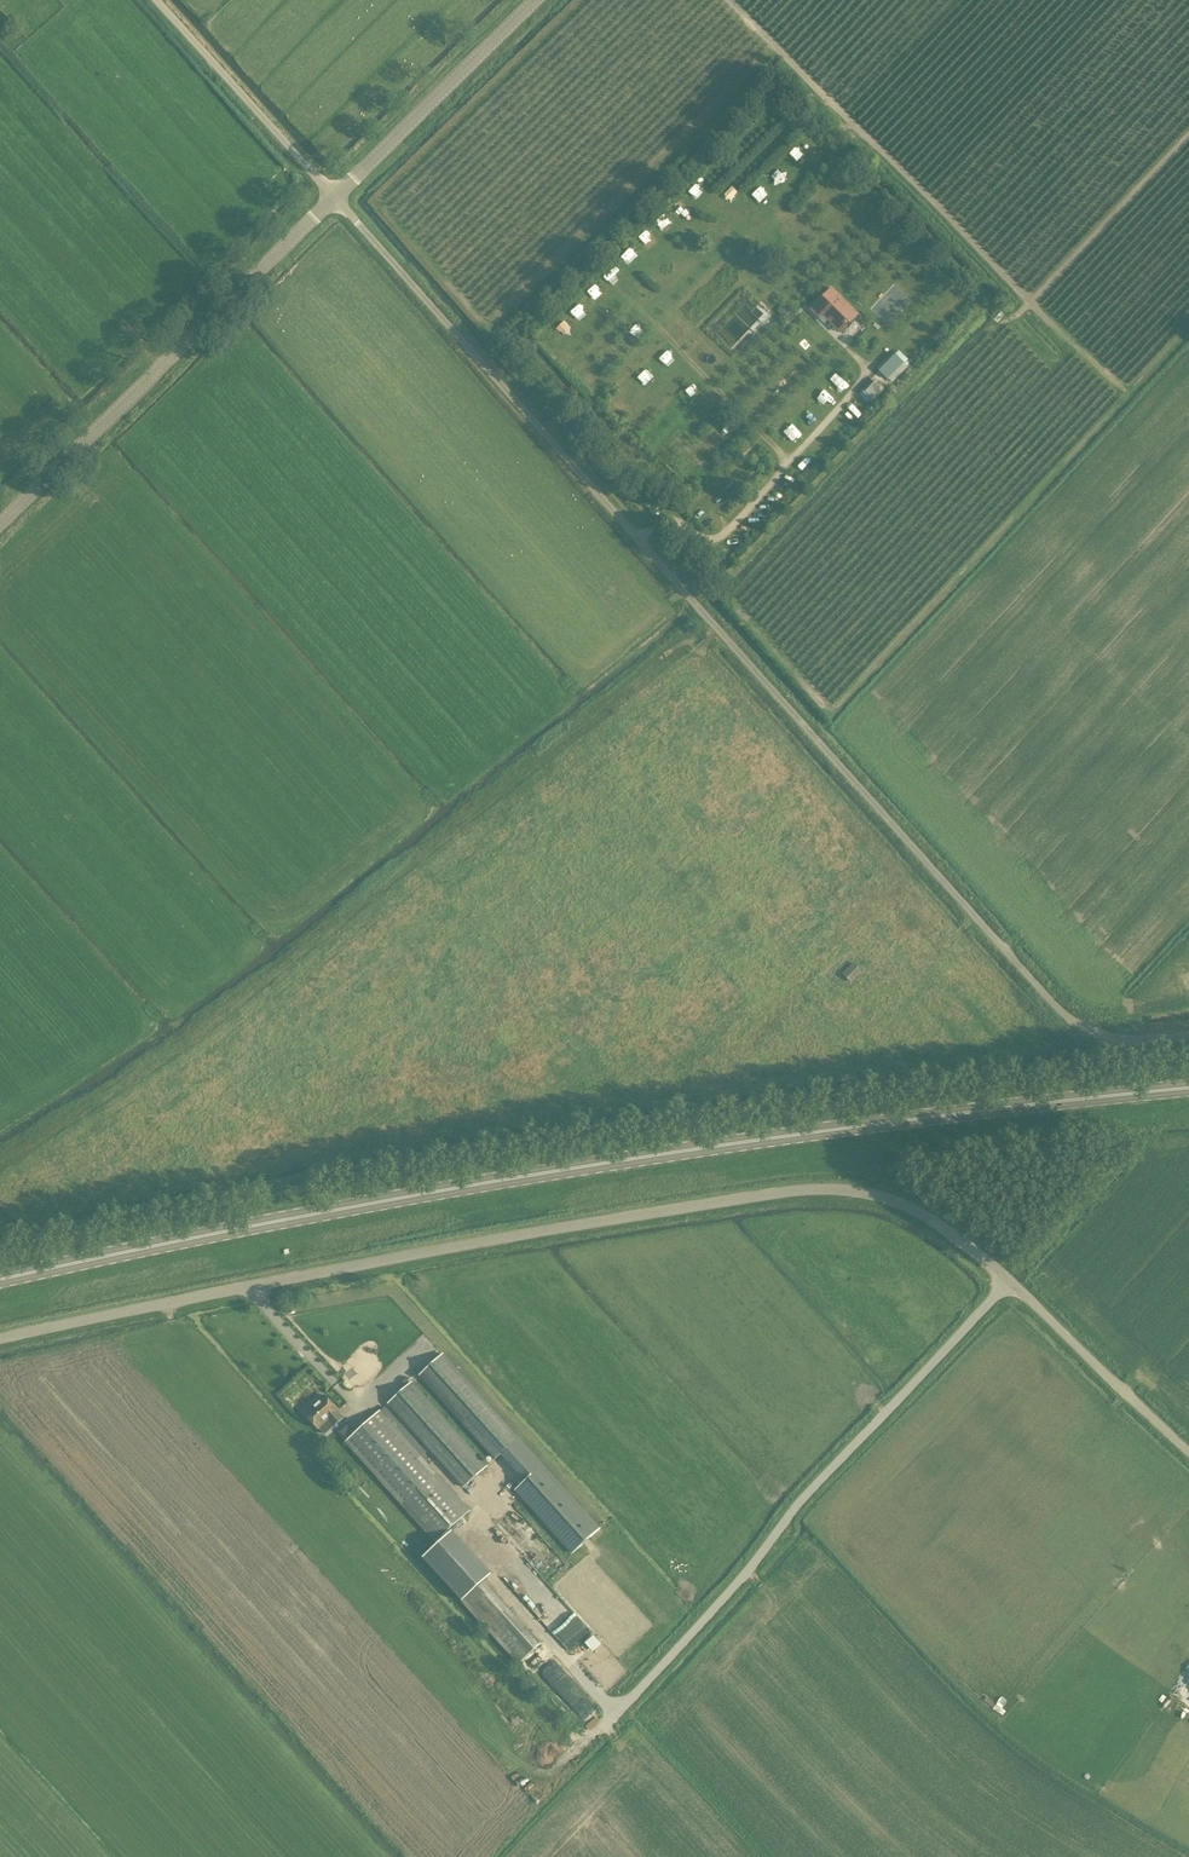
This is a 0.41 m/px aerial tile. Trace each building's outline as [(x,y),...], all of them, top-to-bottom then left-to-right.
[(680,201),(670,207),(677,218),(687,212),(680,201)] [(643,255),(652,247),(644,238),(635,246),(643,255)] [(897,286),(889,293),(903,309),(911,301),(897,286)] [(822,307),(844,325),(856,310),(829,288),(813,308),(818,312),(822,307)] [(880,314),(887,322),(903,310),(896,301),(880,314)] [(778,311),(783,316),(789,311),(784,306),(778,311)] [(629,351),(625,362),(636,365),(639,354),(629,351)] [(887,380),(904,363),(893,353),(876,369),(887,380)] [(662,358),(654,365),(662,374),(670,366),(662,358)] [(586,377),(597,386),(604,376),(594,368),(586,377)] [(832,383),(840,391),(849,382),(840,374),(832,383)] [(643,388),(650,383),(644,376),(637,381),(643,388)] [(880,389),(883,387),(875,379),(861,392),(871,402),(882,391),(880,389)] [(823,406),(832,398),(826,390),(816,398),(823,406)] [(643,404),(633,409),(639,418),(648,413),(643,404)] [(802,414),(812,423),(819,415),(810,407),(802,414)] [(657,443),(666,451),(674,443),(666,434),(657,443)] [(687,459),(691,468),(700,464),(696,455),(687,459)] [(853,963),(843,974),(851,983),(862,971),(853,963)] [(495,1460),(519,1437),(443,1353),(419,1375),(495,1460)] [(350,1380),(370,1364),(364,1357),(345,1374),(350,1380)] [(463,1488),(488,1466),(412,1382),(387,1404),(463,1488)] [(343,1417),(337,1411),(338,1410),(325,1395),(305,1413),(318,1428),(328,1419),(334,1425),(343,1417)] [(436,1541),(469,1511),(437,1475),(380,1411),(346,1441),(403,1505),(436,1541)] [(572,1552),(600,1528),(543,1465),(516,1489),(572,1552)] [(550,1573),(572,1552),(523,1499),(500,1521),(550,1573)] [(490,1573),(452,1531),(423,1557),(519,1664),(537,1648),(479,1583),(490,1573)]
